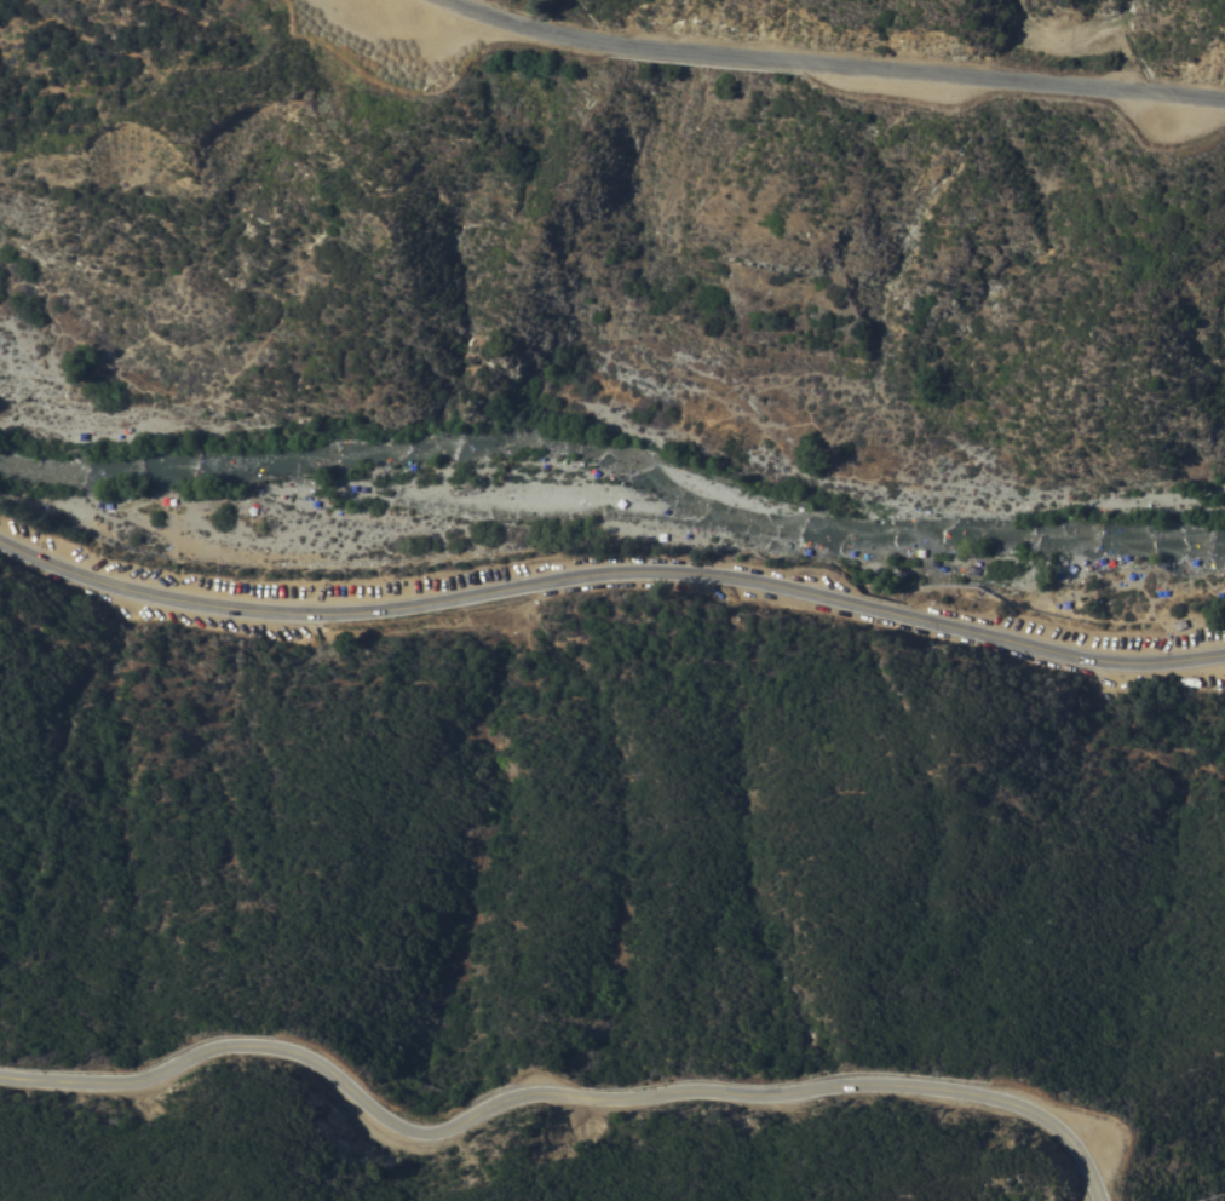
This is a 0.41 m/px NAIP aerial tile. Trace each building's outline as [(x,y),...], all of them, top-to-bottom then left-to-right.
[(1173,626),(1177,634),(1189,631),(1185,621),(1173,626)]
